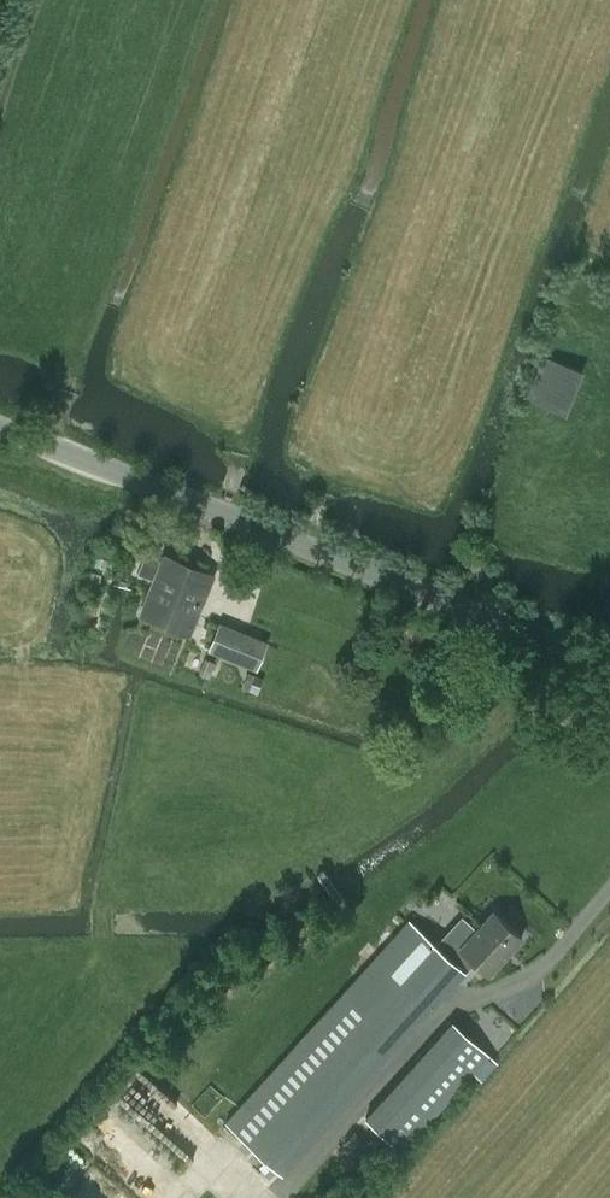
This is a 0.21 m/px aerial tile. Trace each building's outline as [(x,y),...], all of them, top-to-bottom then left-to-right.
[(567,413),(584,369),(542,353),(525,398),(567,413)] [(146,553),(138,571),(158,580),(145,613),(186,630),(208,576),(167,559),(165,562),(146,553)] [(89,570),(85,588),(93,590),(97,572),(89,570)] [(87,602),(84,614),(94,616),(96,604),(87,602)] [(256,666),(265,643),(220,624),(211,647),(256,666)] [(198,673),(208,677),(214,662),(204,658),(198,673)] [(249,672),(243,687),(258,693),(264,678),(249,672)] [(409,919),(226,1121),(282,1172),(475,960),(489,973),(522,937),(493,911),(460,947),(466,952),(456,962),(409,919)] [(452,1021),(365,1116),(401,1149),(474,1070),(478,1074),(481,1076),(495,1060),(493,1057),(489,1054),(452,1021)] [(354,1131),(344,1142),(358,1155),(368,1144),(354,1131)] [(346,1150),(339,1158),(352,1171),(359,1163),(346,1150)] [(84,1172),(66,1197),(123,1197),(84,1172)]
